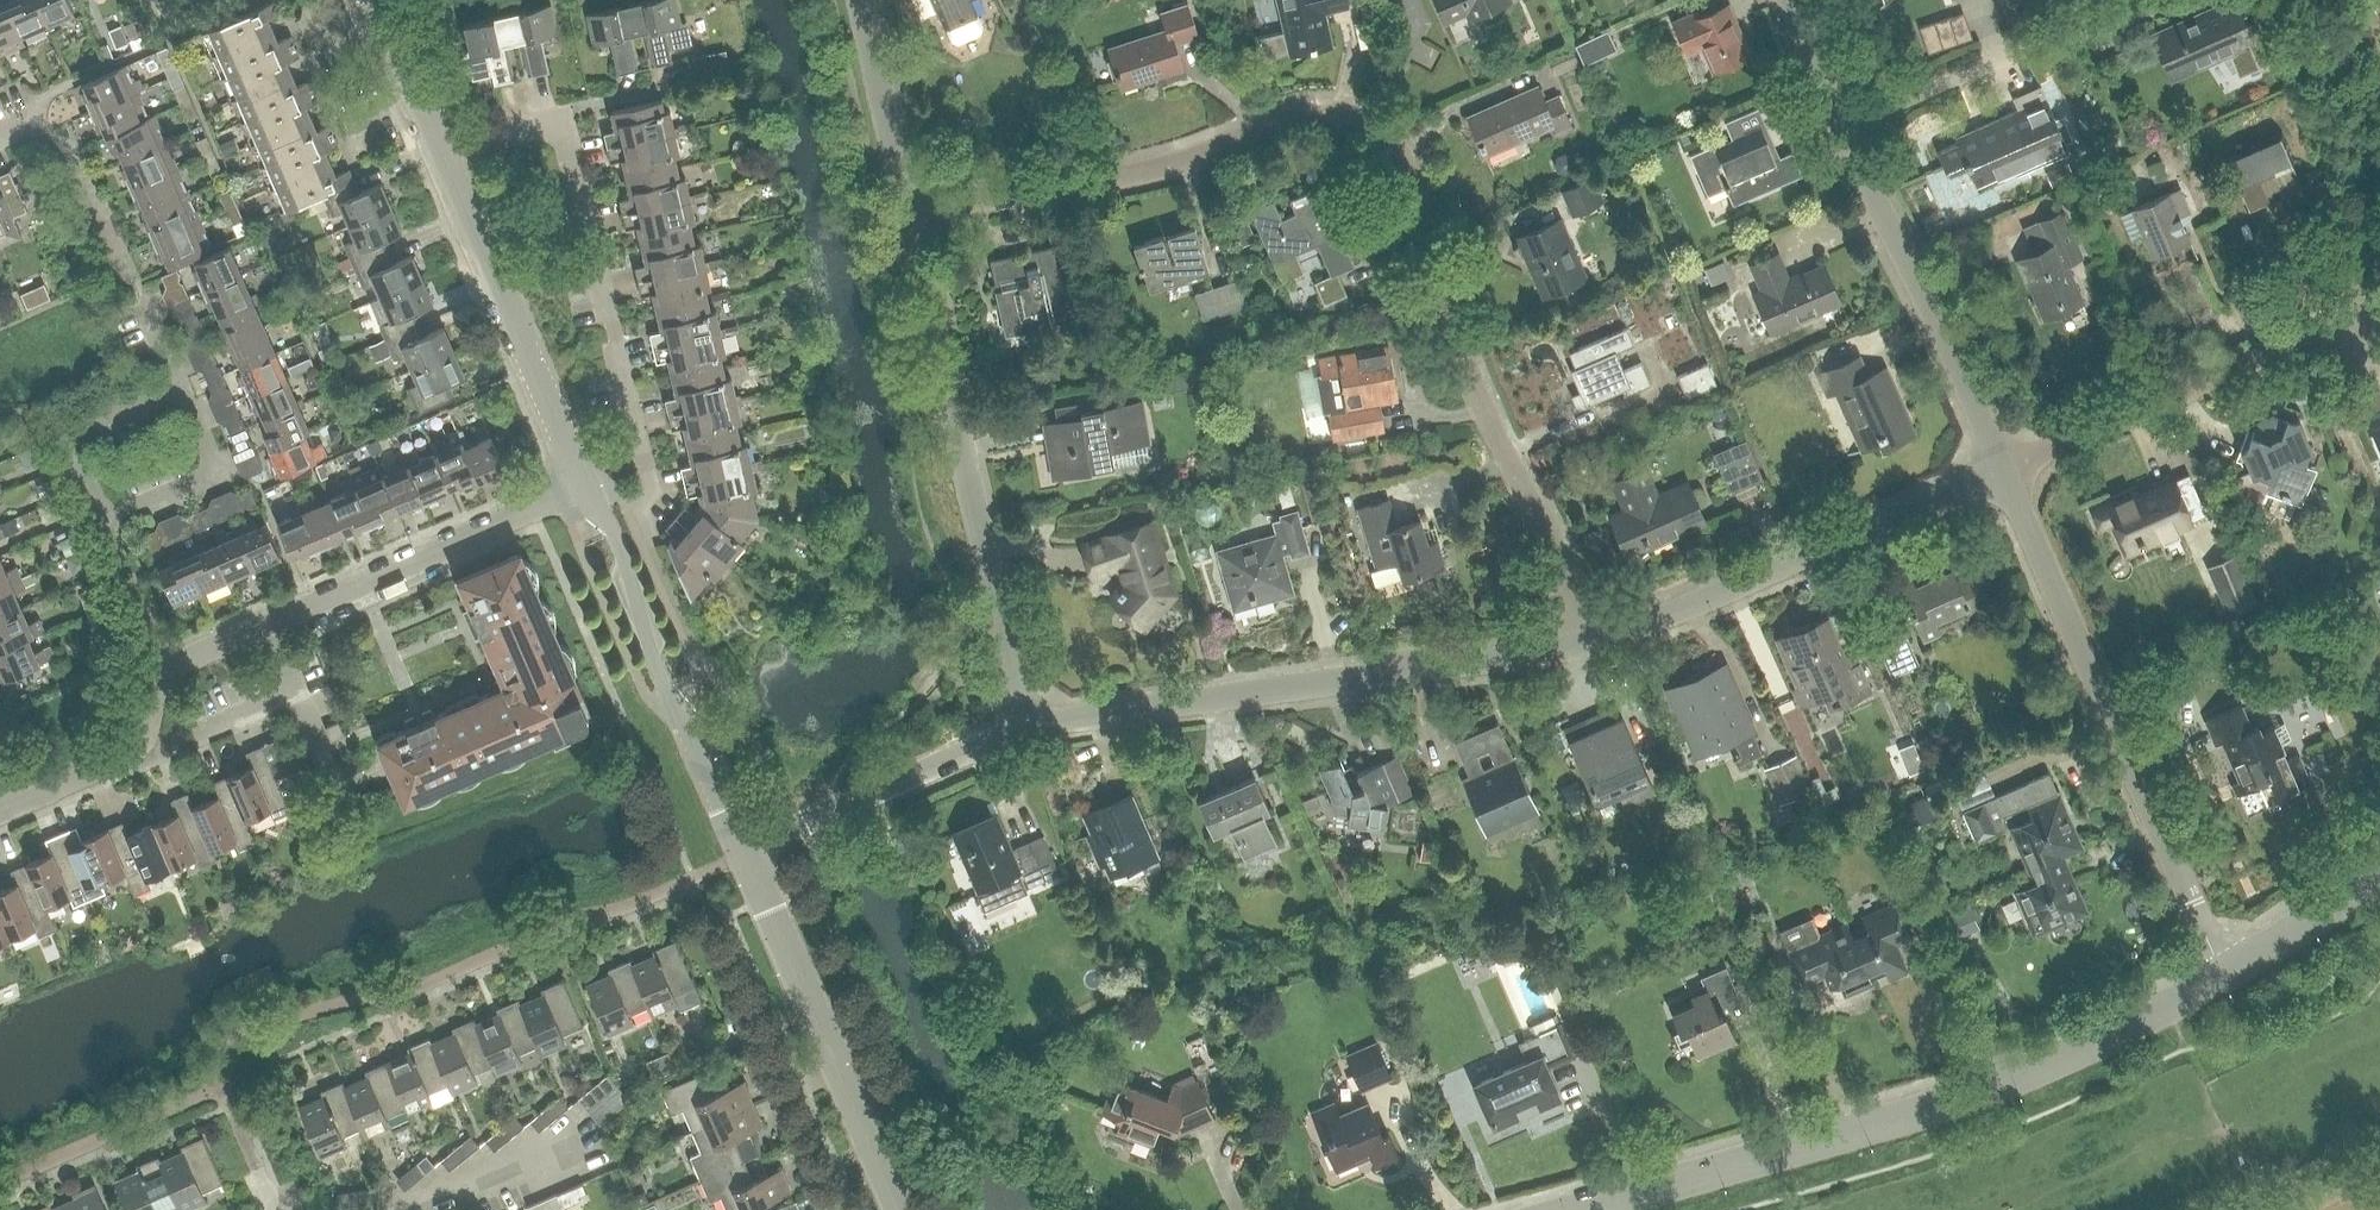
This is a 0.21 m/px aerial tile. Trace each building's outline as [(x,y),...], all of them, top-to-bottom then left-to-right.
[(25,45),(21,36),(6,0),(0,0),(0,56),(25,45)] [(21,36),(48,25),(37,0),(6,0),(21,36)] [(48,25),(75,13),(69,0),(37,0),(48,25)] [(631,5),(637,34),(645,33),(647,43),(649,42),(653,57),(650,58),(653,67),(672,63),(665,28),(681,24),(675,0),(653,0),(631,5)] [(922,18),(938,12),(951,42),(953,47),(985,34),(983,29),(970,0),(914,0),(922,18)] [(1280,16),(1256,21),(1260,39),(1257,40),(1267,62),(1288,52),(1289,59),(1331,49),(1323,14),(1346,8),(1344,0),(1276,0),(1280,16)] [(1510,1),(1509,0),(1436,0),(1445,21),(1469,11),(1472,18),(1510,1)] [(1876,9),(1877,10),(1889,0),(1887,0),(1876,9)] [(2246,25),(2235,0),(2233,0),(2152,35),(2172,80),(2231,55),(2240,77),(2277,61),(2259,20),(2246,25)] [(202,33),(222,79),(296,46),(294,43),(293,44),(291,37),(273,44),(262,20),(280,12),(275,1),(202,33)] [(551,5),(508,15),(514,44),(522,42),(524,52),(526,52),(530,67),(527,67),(530,77),(549,73),(542,38),(558,34),(551,5)] [(637,34),(631,5),(587,15),(594,44),(610,41),(618,76),(638,71),(635,61),(633,62),(630,47),(632,46),(630,36),(637,34)] [(1174,46),(1197,38),(1186,5),(1159,14),(1164,30),(1107,49),(1120,90),(1152,80),(1154,86),(1184,76),(1174,46)] [(1714,72),(1750,57),(1728,6),(1699,19),(1697,14),(1676,23),(1689,52),(1703,46),(1714,72)] [(165,15),(170,28),(181,24),(175,10),(165,15)] [(446,25),(443,11),(429,14),(433,29),(446,25)] [(507,46),(514,44),(508,15),(464,25),(470,54),(461,62),(474,77),(492,73),(495,85),(514,81),(512,71),(510,71),(506,56),(509,56),(507,46)] [(1937,22),(1922,27),(1932,54),(1946,48),(1937,22)] [(131,41),(139,37),(133,23),(125,26),(131,41)] [(109,31),(117,49),(128,44),(120,27),(109,31)] [(1616,51),(1607,31),(1575,46),(1584,65),(1616,51)] [(222,79),(241,123),(315,91),(314,87),(313,88),(310,81),(293,89),(282,64),(299,57),(296,50),(297,50),(296,46),(222,79)] [(168,48),(157,52),(164,68),(175,63),(168,48)] [(710,57),(703,58),(694,60),(698,78),(707,76),(714,74),(710,57)] [(138,93),(127,66),(84,84),(87,92),(82,94),(90,114),(138,93)] [(181,106),(191,102),(184,86),(174,90),(181,106)] [(1555,133),(1568,127),(1555,98),(1543,103),(1536,87),(1465,119),(1483,158),(1553,127),(1555,133)] [(2071,153),(2057,121),(2043,87),(2013,99),(2018,110),(1956,136),(1959,142),(1942,149),(1940,152),(1940,156),(1946,169),(1967,160),(1978,186),(2016,170),(2018,175),(2071,153)] [(241,123),(261,167),(335,135),(333,132),(332,133),(329,126),(312,133),(301,109),(319,101),(316,95),(317,94),(315,91),(241,123)] [(104,131),(107,138),(150,119),(149,118),(138,93),(90,114),(99,133),(104,131)] [(603,133),(607,149),(675,133),(670,111),(664,112),(662,100),(612,112),(616,131),(603,133)] [(191,102),(181,106),(187,121),(197,117),(191,102)] [(2291,109),(2236,134),(2260,185),(2283,174),(2295,200),(2280,207),(2289,227),(2336,206),(2291,109)] [(154,115),(149,118),(150,119),(107,138),(116,157),(121,155),(124,161),(166,143),(154,115)] [(1739,203),(1803,175),(1793,152),(1776,160),(1762,126),(1733,139),(1734,142),(1726,146),(1724,142),(1691,157),(1708,195),(1732,185),(1739,203)] [(623,161),(627,179),(677,168),(675,157),(680,155),(675,133),(607,149),(610,164),(623,161)] [(336,139),(335,135),(261,167),(280,213),(323,194),(353,181),(349,170),(331,178),(321,153),(338,146),(335,139),(336,139)] [(196,143),(203,159),(214,154),(207,138),(196,143)] [(220,146),(224,155),(238,148),(234,139),(220,146)] [(121,170),(130,190),(178,169),(166,143),(124,161),(127,168),(121,170)] [(214,154),(203,159),(210,175),(221,170),(214,154)] [(677,168),(627,179),(631,197),(619,200),(622,215),(690,200),(685,178),(680,179),(677,168)] [(189,195),(178,169),(130,190),(138,209),(144,207),(147,214),(189,195)] [(22,235),(14,218),(28,212),(10,172),(0,176),(0,244),(22,235)] [(1604,202),(1592,177),(1560,192),(1572,217),(1604,202)] [(350,226),(392,208),(381,184),(359,193),(353,181),(323,194),(333,217),(344,212),(350,226)] [(219,195),(226,211),(237,206),(230,190),(219,195)] [(2180,190),(2133,210),(2145,239),(2154,258),(2192,241),(2181,217),(2190,213),(2180,190)] [(27,193),(21,195),(24,203),(30,200),(27,193)] [(1336,275),(1353,268),(1324,201),(1312,206),(1307,194),(1289,202),(1295,214),(1280,220),(1272,201),(1249,211),(1280,284),(1299,276),(1291,257),(1317,246),(1329,275),(1313,282),(1323,306),(1346,297),(1336,275)] [(144,223),(153,242),(201,221),(189,195),(147,214),(150,220),(144,223)] [(2004,210),(1998,198),(1986,203),(1991,216),(2004,210)] [(638,227),(642,246),(692,235),(690,223),(695,222),(690,200),(622,215),(626,230),(638,227)] [(237,206),(226,211),(233,227),(244,222),(237,206)] [(345,245),(355,267),(390,251),(385,239),(402,232),(392,208),(350,226),(356,240),(345,245)] [(2046,320),(2083,303),(2065,264),(2080,257),(2061,215),(2033,227),(2043,254),(2019,265),(2032,292),(2034,292),(2046,320)] [(1246,219),(1228,228),(1238,249),(1256,240),(1246,219)] [(201,221),(153,242),(161,262),(167,259),(170,267),(213,248),(201,221)] [(1545,297),(1586,279),(1561,221),(1519,239),(1545,297)] [(1150,289),(1210,270),(1196,226),(1134,246),(1141,267),(1138,268),(1140,273),(1144,272),(1150,289)] [(2280,228),(2259,238),(2275,271),(2295,262),(2280,228)] [(634,267),(638,282),(706,267),(701,245),(695,246),(692,235),(642,246),(647,264),(634,267)] [(194,272),(202,291),(241,274),(229,247),(196,262),(199,270),(194,272)] [(1072,292),(1078,291),(1072,262),(1057,266),(1053,249),(991,263),(996,284),(991,285),(992,290),(997,289),(1006,331),(1049,322),(1050,325),(1073,319),(1069,305),(1074,304),(1072,292)] [(375,284),(381,298),(423,280),(412,256),(396,263),(390,251),(355,267),(364,289),(375,284)] [(1775,332),(1838,304),(1822,266),(1790,279),(1779,254),(1751,267),(1762,290),(1757,292),(1775,332)] [(1723,262),(1705,270),(1711,285),(1730,277),(1723,262)] [(653,294),(658,313),(708,301),(705,290),(711,289),(706,267),(638,282),(641,297),(653,294)] [(162,277),(166,287),(179,282),(181,278),(177,270),(162,277)] [(216,309),(219,315),(253,301),(241,274),(202,291),(211,311),(216,309)] [(377,317),(386,339),(422,323),(417,312),(433,304),(423,280),(381,298),(387,312),(377,317)] [(1246,307),(1237,281),(1195,296),(1204,322),(1246,307)] [(253,301),(219,315),(222,322),(216,324),(225,344),(264,327),(253,301)] [(649,334),(653,349),(721,333),(716,311),(710,313),(708,301),(658,313),(662,331),(649,334)] [(1368,302),(1353,309),(1361,326),(1376,320),(1368,302)] [(185,330),(200,323),(197,315),(193,314),(180,319),(185,330)] [(204,331),(200,323),(185,330),(189,341),(202,335),(204,331)] [(406,356),(412,370),(454,352),(444,328),(427,335),(422,323),(386,339),(396,361),(406,356)] [(239,361),(242,368),(276,353),(264,327),(225,344),(233,363),(239,361)] [(1623,397),(1650,386),(1640,364),(1623,372),(1615,353),(1632,346),(1625,329),(1568,354),(1574,368),(1568,371),(1577,393),(1570,396),(1577,412),(1593,405),(1593,403),(1620,391),(1623,397)] [(669,361),(673,379),(723,368),(721,357),(726,356),(721,333),(653,349),(656,364),(669,361)] [(390,354),(384,341),(371,347),(377,360),(390,354)] [(1387,346),(1317,358),(1320,376),(1326,412),(1331,440),(1383,431),(1379,404),(1397,401),(1387,346)] [(334,360),(328,348),(319,352),(324,364),(334,360)] [(448,383),(464,376),(454,352),(412,370),(419,384),(408,389),(418,412),(453,396),(448,383)] [(239,377),(248,396),(287,379),(276,353),(242,368),(245,374),(239,377)] [(1881,441),(1884,447),(1915,433),(1886,368),(1868,376),(1859,357),(1819,375),(1828,396),(1837,392),(1863,450),(1881,441)] [(207,382),(223,375),(220,368),(215,366),(203,371),(207,382)] [(1717,387),(1708,366),(1677,378),(1686,400),(1717,387)] [(665,401),(668,416),(736,400),(731,378),(726,379),(723,368),(673,379),(677,398),(665,401)] [(227,383),(223,375),(207,382),(212,393),(225,388),(227,383)] [(262,413),(264,420),(298,406),(287,379),(248,396),(256,416),(262,413)] [(684,428),(688,446),(738,435),(736,424),(741,422),(736,400),(668,416),(672,431),(684,428)] [(1111,449),(1146,443),(1139,402),(1081,412),(1082,419),(1046,425),(1055,477),(1114,467),(1111,449)] [(262,429),(270,448),(304,434),(305,435),(310,433),(298,406),(264,420),(267,427),(262,429)] [(2244,454),(2252,472),(2238,479),(2250,503),(2261,508),(2267,492),(2301,505),(2315,469),(2305,465),(2311,449),(2301,425),(2273,416),(2258,422),(2244,454)] [(230,435),(246,428),(243,420),(238,418),(226,424),(230,435)] [(459,491),(480,482),(465,448),(454,423),(442,429),(450,448),(435,455),(450,489),(457,486),(459,491)] [(479,442),(465,448),(480,482),(485,480),(487,485),(508,476),(486,427),(474,432),(479,442)] [(249,436),(246,428),(230,435),(235,446),(248,440),(249,436)] [(304,434),(270,448),(273,455),(268,457),(277,478),(326,456),(321,444),(311,449),(305,435),(304,434)] [(680,467),(683,483),(752,467),(747,445),(741,446),(738,435),(688,446),(693,465),(680,467)] [(1764,481),(1747,441),(1714,455),(1731,495),(1764,481)] [(416,451),(405,456),(426,505),(446,497),(444,492),(450,489),(435,455),(420,462),(416,451)] [(407,514),(426,505),(405,456),(393,461),(398,471),(383,478),(398,512),(404,509),(407,514)] [(328,477),(323,465),(317,467),(322,479),(328,477)] [(353,478),(352,479),(374,528),(393,520),(391,514),(398,512),(383,478),(368,484),(360,466),(350,470),(353,478)] [(700,495),(702,505),(755,518),(756,510),(751,490),(757,489),(752,467),(683,483),(687,498),(700,495)] [(1626,556),(1704,523),(1690,491),(1658,505),(1642,467),(1612,480),(1628,518),(1613,524),(1626,556)] [(354,537),(374,528),(352,479),(341,483),(346,494),(331,501),(345,534),(352,531),(354,537)] [(49,480),(36,486),(42,499),(55,493),(49,480)] [(2107,505),(2127,548),(2159,534),(2164,543),(2178,537),(2176,532),(2192,524),(2190,521),(2206,514),(2191,481),(2175,488),(2172,481),(2139,496),(2137,491),(2107,505)] [(250,490),(240,494),(245,508),(250,509),(257,506),(250,490)] [(311,497),(300,501),(322,551),(341,543),(339,537),(345,534),(331,501),(316,507),(311,497)] [(322,551),(300,501),(289,506),(293,517),(277,524),(292,558),(300,554),(302,560),(322,551)] [(1402,580),(1442,567),(1434,543),(1426,546),(1418,521),(1395,528),(1387,501),(1357,510),(1376,568),(1396,562),(1402,580)] [(752,525),(755,518),(702,505),(695,513),(685,505),(675,517),(729,561),(744,544),(740,540),(752,525)] [(209,508),(187,518),(193,531),(197,532),(213,526),(214,522),(209,508)] [(1290,556),(1308,551),(1296,511),(1279,516),(1280,520),(1272,522),(1276,534),(1216,551),(1233,611),(1292,594),(1281,554),(1289,552),(1290,556)] [(669,545),(668,545),(691,598),(710,575),(715,579),(729,561),(675,517),(665,529),(675,537),(669,545)] [(256,521),(237,530),(254,569),(281,557),(266,523),(258,526),(256,521)] [(1142,628),(1173,595),(1151,522),(1110,535),(1110,536),(1082,545),(1092,575),(1119,567),(1125,584),(1110,600),(1142,628)] [(227,580),(254,569),(237,530),(217,538),(219,543),(213,546),(227,580)] [(162,545),(156,532),(146,536),(153,552),(161,549),(162,545)] [(73,536),(60,542),(67,557),(80,551),(73,536)] [(201,592),(227,580),(213,546),(206,549),(204,544),(184,553),(201,592)] [(81,552),(69,558),(74,567),(85,562),(81,552)] [(174,603),(201,592),(184,553),(165,561),(167,566),(159,570),(174,603)] [(495,665),(558,637),(521,553),(458,580),(471,609),(464,612),(476,639),(483,636),(495,665)] [(2256,602),(2236,556),(2208,568),(2228,614),(2256,602)] [(21,578),(16,567),(5,572),(0,559),(0,588),(21,578)] [(1900,586),(1902,589),(1900,590),(1898,591),(1897,592),(1895,594),(1894,596),(1893,598),(1893,600),(1893,602),(1893,604),(1893,606),(1894,608),(1895,609),(1897,611),(1899,612),(1900,613),(1902,614),(1902,619),(1900,620),(1902,626),(1916,620),(1924,638),(1939,631),(1936,624),(1967,610),(1970,618),(1991,609),(1975,575),(1959,582),(1953,570),(1941,575),(1938,569),(1900,586)] [(21,578),(0,588),(0,619),(22,609),(15,594),(26,589),(21,578)] [(103,607),(89,613),(94,625),(108,619),(103,607)] [(28,638),(29,639),(44,632),(39,620),(28,624),(22,609),(0,619),(0,650),(28,638)] [(1830,710),(1871,692),(1853,652),(1844,656),(1827,616),(1776,639),(1797,687),(1793,689),(1800,706),(1821,697),(1830,710)] [(472,701),(500,763),(595,722),(558,637),(495,665),(502,680),(489,686),(492,692),(472,701)] [(1,682),(50,660),(45,648),(35,653),(29,639),(28,638),(0,650),(0,680),(1,682)] [(1920,667),(1907,638),(1879,650),(1891,679),(1920,667)] [(111,643),(93,651),(99,665),(117,657),(111,643)] [(1737,764),(1762,754),(1752,732),(1753,731),(1724,666),(1668,690),(1696,755),(1734,738),(1742,757),(1735,760),(1737,764)] [(378,742),(405,805),(500,763),(472,701),(434,717),(431,710),(405,722),(408,729),(378,742)] [(2216,744),(2223,742),(2239,780),(2233,783),(2238,795),(2258,786),(2266,805),(2297,792),(2295,788),(2309,783),(2297,755),(2286,760),(2272,727),(2259,732),(2257,726),(2250,729),(2240,706),(2206,720),(2216,744)] [(1625,807),(1654,794),(1622,718),(1615,721),(1610,709),(1563,729),(1595,804),(1619,794),(1625,807)] [(344,735),(339,723),(326,728),(331,741),(344,735)] [(1499,724),(1455,743),(1471,781),(1466,783),(1488,834),(1536,813),(1499,724)] [(274,820),(291,812),(263,746),(246,753),(252,766),(227,777),(247,821),(270,810),(274,820)] [(1811,793),(1796,756),(1765,769),(1780,806),(1811,793)] [(1387,805),(1399,800),(1382,763),(1356,773),(1362,787),(1353,790),(1340,761),(1319,770),(1332,801),(1329,803),(1335,816),(1349,821),(1348,827),(1385,831),(1387,805)] [(1963,813),(1976,844),(2005,832),(2004,818),(2029,807),(2035,821),(2012,831),(2030,871),(2063,857),(2082,849),(2070,822),(2066,824),(2062,815),(2067,813),(2050,774),(1993,799),(1993,801),(1985,805),(1984,803),(1963,813)] [(218,797),(193,807),(212,851),(236,841),(240,850),(257,843),(247,821),(227,777),(212,784),(218,797)] [(1244,859),(1277,846),(1264,814),(1268,813),(1254,778),(1199,800),(1214,836),(1232,829),(1244,859)] [(1835,788),(1818,796),(1823,807),(1840,799),(1835,788)] [(177,814),(153,825),(172,869),(196,858),(200,868),(216,860),(212,851),(193,807),(188,794),(172,801),(177,814)] [(1111,878),(1159,858),(1132,794),(1084,815),(1091,832),(1087,834),(1095,853),(1099,851),(1111,878)] [(1802,798),(1788,804),(1794,816),(1807,811),(1802,798)] [(995,818),(956,834),(979,888),(975,890),(986,912),(1028,893),(1026,889),(1045,880),(1059,874),(1043,836),(1029,842),(1009,851),(995,818)] [(172,869),(153,825),(128,836),(122,823),(107,830),(125,874),(135,896),(152,888),(148,879),(172,869)] [(76,827),(61,834),(90,900),(106,893),(102,884),(125,874),(107,830),(82,840),(76,827)] [(90,900),(61,834),(45,841),(51,854),(27,865),(46,908),(69,898),(73,907),(90,900)] [(1423,841),(1420,861),(1434,863),(1437,843),(1423,841)] [(1187,866),(1178,845),(1164,851),(1173,872),(1187,866)] [(2063,857),(2030,871),(2036,885),(2016,893),(2035,935),(2087,912),(2063,857)] [(0,891),(0,914),(11,939),(35,928),(39,937),(56,930),(46,908),(27,865),(11,871),(17,884),(0,891)] [(1979,931),(1967,900),(1940,911),(1953,941),(1979,931)] [(1898,904),(1847,926),(1871,979),(1885,973),(1889,981),(1908,973),(1896,944),(1912,937),(1898,904)] [(11,939),(0,914),(0,944),(11,939)] [(1873,984),(1871,979),(1847,926),(1817,938),(1810,921),(1775,935),(1794,979),(1815,970),(1825,992),(1841,985),(1845,996),(1873,984)] [(655,956),(632,966),(650,1007),(649,1008),(652,1016),(678,1005),(681,1012),(702,1003),(675,942),(652,951),(655,956)] [(1483,952),(1481,958),(1483,963),(1487,965),(1493,963),(1496,958),(1495,954),(1493,952),(1489,950),(1483,952)] [(1576,1057),(1561,1023),(1535,960),(1505,973),(1532,1037),(1523,1041),(1531,1060),(1474,1084),(1492,1130),(1560,1102),(1547,1069),(1576,1057)] [(629,1016),(649,1008),(650,1007),(632,966),(630,961),(608,971),(610,976),(587,986),(608,1035),(633,1024),(629,1016)] [(1724,1014),(1743,1006),(1727,968),(1701,979),(1706,991),(1692,997),(1695,1004),(1673,1013),(1682,1034),(1688,1031),(1698,1055),(1735,1039),(1724,1014)] [(543,995),(521,1005),(537,1047),(541,1055),(566,1044),(562,1036),(583,1027),(563,981),(541,991),(543,995)] [(518,1056),(537,1047),(521,1005),(519,1000),(497,1010),(499,1015),(476,1025),(493,1066),(496,1075),(521,1064),(518,1056)] [(454,1034),(432,1044),(448,1086),(452,1094),(477,1083),(473,1075),(493,1066),(476,1025),(474,1020),(452,1029),(454,1034)] [(1392,1081),(1372,1034),(1342,1047),(1362,1093),(1392,1081)] [(387,1064),(406,1110),(408,1113),(432,1102),(429,1094),(448,1086),(432,1044),(430,1039),(407,1049),(410,1054),(387,1064)] [(725,1041),(690,1056),(696,1067),(730,1053),(725,1041)] [(367,1078),(345,1088),(362,1129),(365,1138),(390,1127),(387,1119),(406,1110),(387,1064),(365,1073),(367,1078)] [(683,1110),(692,1132),(753,1105),(743,1083),(715,1095),(705,1073),(662,1092),(672,1115),(683,1110)] [(608,1075),(578,1100),(587,1111),(617,1086),(608,1075)] [(1174,1136),(1214,1119),(1198,1082),(1182,1089),(1172,1085),(1166,1099),(1114,1080),(1102,1113),(1120,1120),(1116,1132),(1150,1145),(1156,1129),(1174,1136)] [(362,1129),(345,1088),(343,1083),(321,1092),(323,1097),(299,1107),(321,1157),(346,1146),(342,1138),(362,1129)] [(587,1111),(591,1115),(600,1126),(601,1125),(629,1101),(617,1086),(587,1111)] [(569,1108),(568,1108),(560,1098),(530,1122),(539,1133),(569,1108)] [(1383,1136),(1370,1102),(1318,1123),(1337,1170),(1372,1156),(1377,1168),(1399,1159),(1389,1134),(1383,1136)] [(700,1180),(743,1161),(734,1140),(763,1127),(753,1105),(692,1132),(701,1153),(690,1158),(700,1180)] [(515,1117),(506,1124),(515,1135),(524,1128),(515,1117)] [(471,1137),(462,1144),(470,1155),(479,1147),(471,1137)] [(203,1138),(181,1147),(183,1152),(161,1162),(180,1209),(186,1209),(206,1201),(202,1193),(223,1184),(203,1138)] [(426,1156),(417,1163),(426,1174),(435,1167),(426,1156)] [(161,1162),(158,1157),(136,1167),(138,1172),(115,1182),(127,1209),(180,1209),(161,1162)] [(791,1193),(781,1170),(753,1182),(743,1161),(700,1180),(710,1202),(721,1198),(726,1209),(752,1209),(791,1193)] [(391,1183),(391,1182),(386,1170),(375,1175),(380,1187),(391,1183)] [(95,1185),(72,1195),(74,1200),(52,1209),(53,1209),(106,1209),(95,1185)] [(337,1195),(339,1208),(377,1203),(375,1189),(337,1195)] [(527,1208),(528,1209),(563,1209),(557,1195),(527,1208)]
